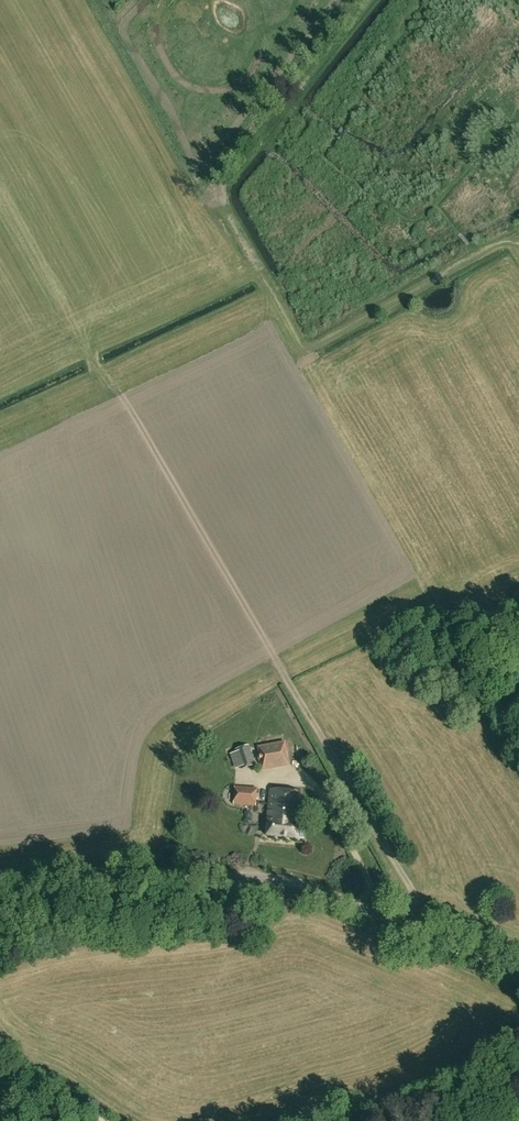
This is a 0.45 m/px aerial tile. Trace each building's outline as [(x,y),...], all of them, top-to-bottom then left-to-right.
[(290,766),(286,744),(260,749),(264,771),(290,766)] [(241,775),(262,767),(256,753),(236,761),(241,775)] [(258,789),(236,788),(235,804),(257,806),(258,789)] [(267,836),(298,840),(303,794),(272,791),(267,836)]
